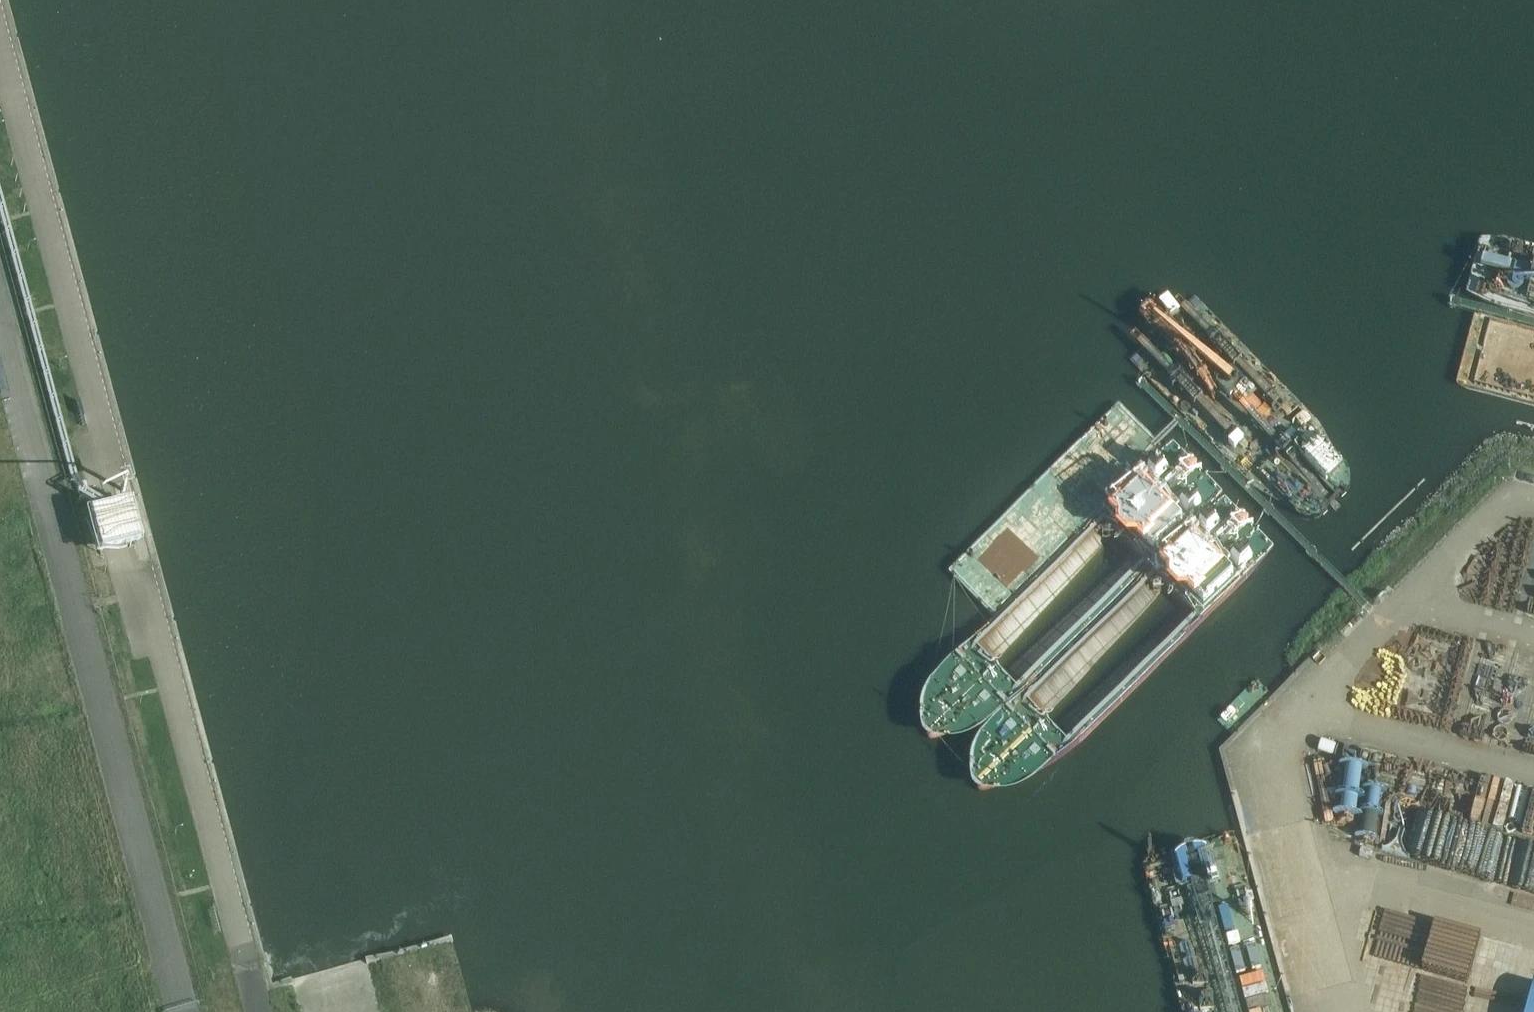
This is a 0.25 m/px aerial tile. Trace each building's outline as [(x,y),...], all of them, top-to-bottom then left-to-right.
[(130,504),(91,514),(101,553),(141,543),(130,504)] [(1508,647),(1506,658),(1526,662),(1528,652),(1508,647)] [(1435,678),(1444,681),(1450,665),(1440,662),(1435,678)] [(1456,690),(1464,668),(1455,664),(1447,687),(1456,690)] [(1435,712),(1444,687),(1433,683),(1424,708),(1435,712)]
